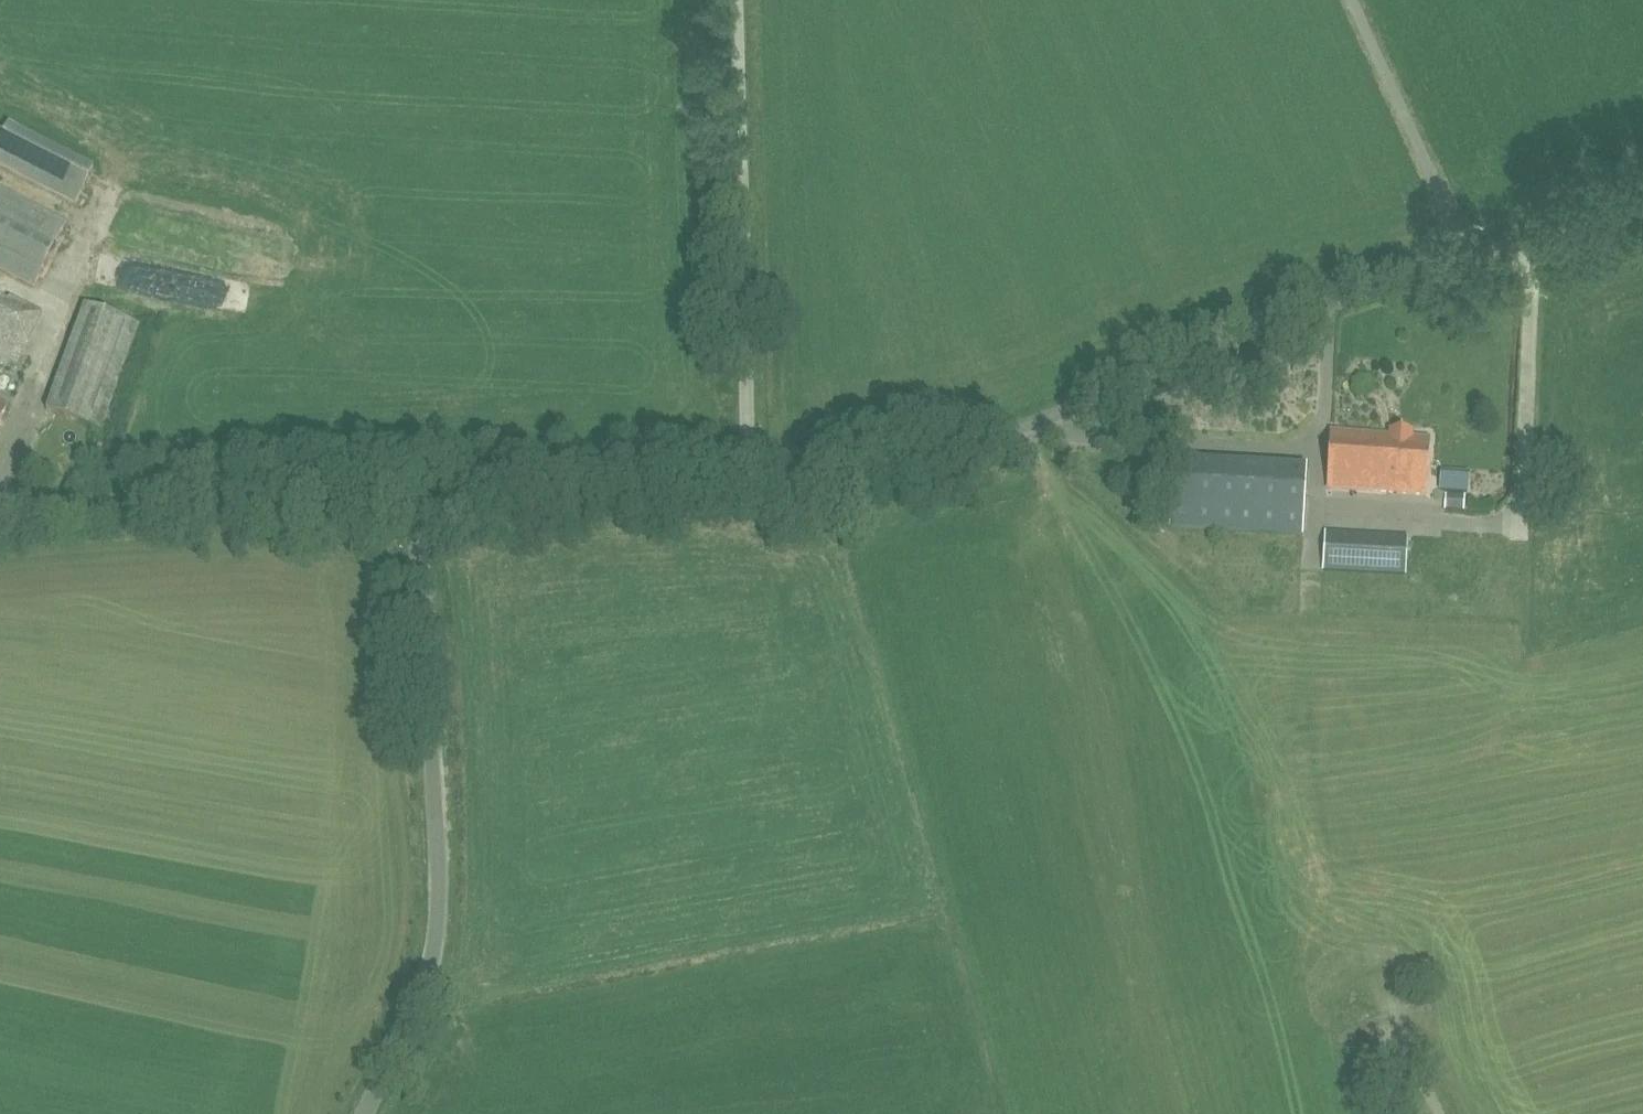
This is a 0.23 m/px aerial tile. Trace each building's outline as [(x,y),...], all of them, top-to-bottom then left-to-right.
[(76,202),(93,168),(8,125),(0,142),(0,164),(76,202)] [(34,285),(66,222),(0,188),(0,268),(34,285)] [(146,296),(147,281),(135,280),(136,259),(108,257),(106,279),(127,281),(126,295),(146,296)] [(43,314),(0,292),(0,365),(13,371),(43,314)] [(139,325),(85,305),(46,411),(100,431),(139,325)] [(1327,487),(1383,491),(1388,435),(1331,431),(1327,487)] [(1388,435),(1383,491),(1424,494),(1428,438),(1412,437),(1412,434),(1390,432),(1390,435),(1388,435)] [(1307,465),(1173,457),(1169,525),(1303,533),(1307,465)] [(1464,512),(1466,494),(1446,492),(1445,510),(1464,512)] [(1388,534),(1386,574),(1406,575),(1408,538),(1408,535),(1388,534)]
